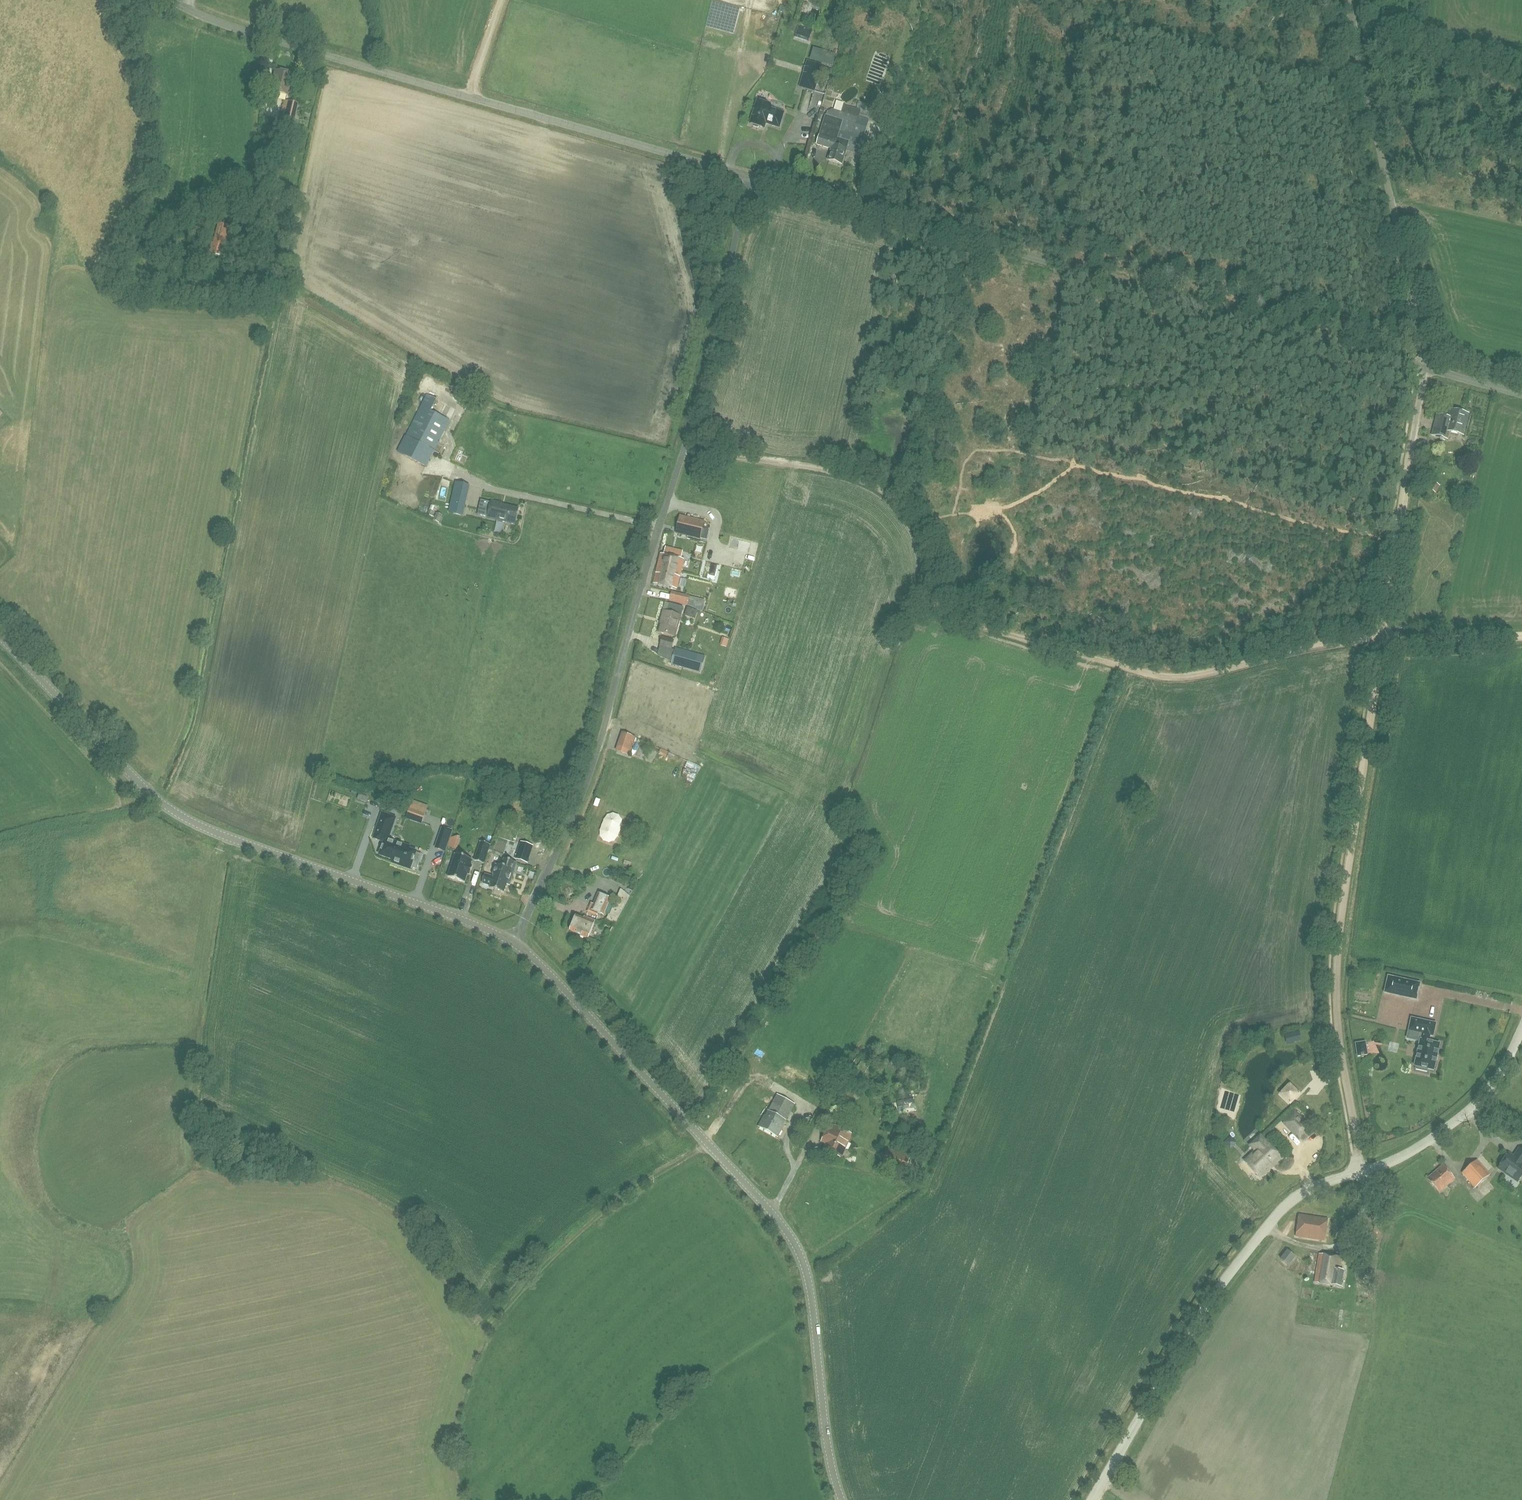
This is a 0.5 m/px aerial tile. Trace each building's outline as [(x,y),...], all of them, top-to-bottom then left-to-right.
[(814,90),(820,67),(808,63),(801,86),(814,90)] [(286,94),(291,74),(275,70),(270,91),(272,91),(273,93),(277,94),(279,93),(286,94)] [(292,126),(297,104),(285,101),(282,113),(283,113),(282,119),(280,119),(279,123),(292,126)] [(779,127),(784,112),(770,108),(771,106),(757,101),(750,123),(753,124),(753,126),(757,127),(759,126),(764,128),(766,123),(779,127)] [(828,112),(826,115),(816,144),(832,149),(828,160),(841,164),(846,151),(861,155),(866,138),(856,135),(859,125),(856,124),(857,120),(858,117),(832,109),(829,111),(828,112)] [(274,211),(277,194),(271,193),(267,209),(274,211)] [(220,255),(224,241),(228,225),(217,223),(214,239),(213,242),(212,242),(209,251),(220,255)] [(208,266),(210,257),(198,255),(197,264),(208,266)] [(427,395),(403,442),(398,452),(426,467),(431,456),(455,409),(427,395)] [(1463,435),(1468,413),(1450,409),(1448,417),(1436,414),(1431,435),(1443,438),(1445,431),(1463,435)] [(466,414),(461,428),(470,432),(476,418),(466,414)] [(704,480),(708,475),(703,471),(699,475),(704,480)] [(1435,492),(1440,485),(1433,481),(1429,488),(1435,492)] [(488,518),(515,524),(519,508),(501,504),(501,503),(492,501),(491,502),(481,499),(477,514),(488,516),(488,518)] [(439,523),(443,515),(436,512),(433,520),(439,523)] [(700,538),(704,522),(681,517),(677,533),(700,538)] [(680,574),(684,559),(661,553),(657,568),(680,574)] [(701,570),(712,572),(713,563),(702,562),(701,570)] [(714,574),(725,579),(729,570),(718,565),(714,574)] [(677,589),(680,574),(657,568),(654,583),(677,589)] [(688,606),(690,596),(681,594),(679,604),(688,606)] [(678,616),(680,607),(671,604),(668,613),(663,612),(661,619),(663,619),(659,633),(675,637),(681,616),(678,616)] [(672,650),(674,640),(663,637),(660,646),(672,650)] [(699,674),(704,657),(677,648),(671,664),(699,674)] [(629,755),(635,737),(623,733),(617,751),(629,755)] [(686,766),(699,771),(701,764),(688,759),(686,766)] [(411,808),(407,819),(421,823),(425,813),(411,808)] [(417,848),(402,844),(403,840),(392,838),(398,823),(388,820),(381,842),(387,844),(384,855),(397,858),(396,860),(415,866),(418,857),(414,856),(417,848)] [(461,837),(456,835),(452,843),(458,845),(461,837)] [(484,864),(490,845),(480,841),(474,861),(484,864)] [(521,842),(519,848),(529,851),(531,845),(521,842)] [(470,875),(473,867),(470,866),(472,860),(455,854),(448,877),(465,883),(468,874),(470,875)] [(511,881),(517,863),(504,859),(501,866),(496,865),(492,875),(494,875),(490,889),(495,890),(494,892),(500,894),(501,892),(504,893),(508,880),(511,881)] [(473,879),(478,881),(482,869),(477,868),(473,879)] [(603,915),(610,898),(598,893),(593,905),(596,907),(594,911),(603,915)] [(614,923),(617,918),(609,914),(606,919),(614,923)] [(588,921),(576,916),(570,931),(588,938),(594,923),(595,921),(589,918),(588,921)] [(1388,976),(1385,992),(1416,999),(1419,983),(1388,976)] [(1412,1019),(1409,1030),(1423,1033),(1421,1040),(1415,1066),(1415,1065),(1415,1066),(1416,1067),(1415,1069),(1427,1072),(1428,1069),(1433,1070),(1434,1070),(1439,1045),(1440,1044),(1439,1044),(1428,1042),(1430,1035),(1433,1036),(1435,1024),(1412,1019)] [(1294,1043),(1291,1034),(1285,1035),(1287,1045),(1294,1043)] [(1364,1057),(1364,1055),(1367,1055),(1365,1042),(1356,1044),(1358,1056),(1361,1056),(1362,1057),(1364,1057)] [(751,1068),(757,1058),(753,1055),(747,1065),(751,1068)] [(778,1134),(796,1103),(778,1092),(760,1123),(778,1134)] [(1280,1100),(1287,1107),(1295,1099),(1288,1092),(1280,1100)] [(1303,1140),(1312,1132),(1295,1113),(1286,1122),(1303,1140)] [(852,1134),(835,1126),(833,1130),(829,1128),(823,1141),(827,1143),(824,1149),(841,1157),(852,1134)] [(1260,1177),(1281,1157),(1266,1142),(1246,1162),(1260,1177)] [(1519,1180),(1521,1175),(1521,1151),(1518,1148),(1512,1156),(1509,1154),(1498,1169),(1506,1174),(1508,1172),(1519,1180)] [(1474,1185),(1491,1171),(1478,1155),(1461,1169),(1474,1185)] [(1439,1192),(1454,1178),(1442,1165),(1427,1178),(1439,1192)] [(1296,1236),(1325,1241),(1328,1219),(1299,1215),(1296,1236)] [(1288,1265),(1294,1256),(1287,1251),(1280,1259),(1288,1265)] [(1340,1287),(1343,1271),(1339,1270),(1341,1257),(1319,1253),(1314,1282),(1340,1287)]
